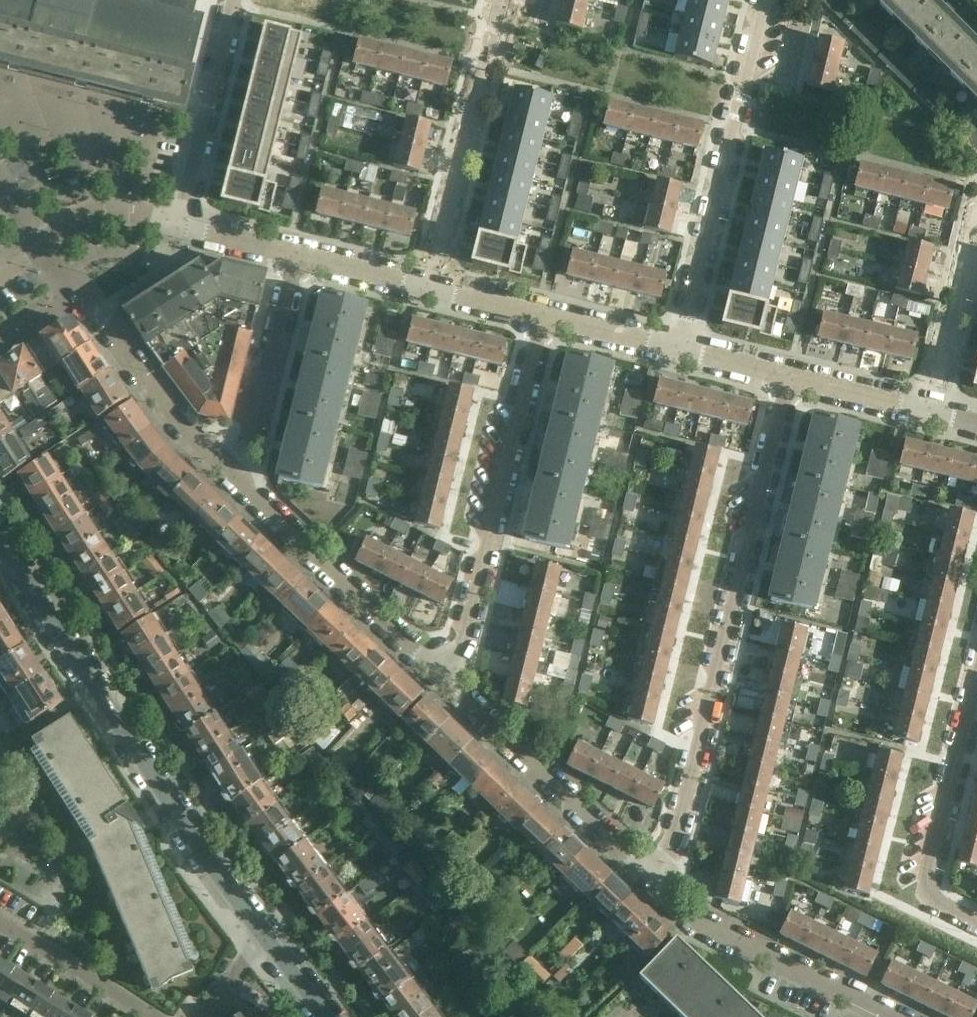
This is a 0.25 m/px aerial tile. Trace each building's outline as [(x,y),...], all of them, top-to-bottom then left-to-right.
[(8,64),(8,66),(19,69),(19,67),(23,68),(75,81),(75,83),(82,85),(86,86),(86,84),(132,95),(142,97),(141,99),(152,102),(153,100),(167,104),(182,107),(185,94),(187,86),(191,71),(189,71),(203,17),(203,15),(194,13),(197,0),(0,0),(0,62),(8,64)] [(685,15),(722,24),(723,18),(727,3),(714,0),(689,0),(685,15)] [(841,20),(848,13),(843,8),(848,3),(845,0),(821,0),(841,20)] [(902,28),(929,2),(927,0),(874,0),(902,28)] [(586,7),(562,1),(556,24),(580,30),(586,7)] [(929,2),(902,28),(938,64),(965,38),(947,20),(948,19),(950,17),(949,16),(948,16),(944,11),(938,12),(929,2)] [(629,8),(618,6),(616,15),(626,18),(629,8)] [(641,14),(638,25),(648,28),(651,16),(641,14)] [(614,21),(625,24),(626,18),(616,15),(614,21)] [(685,15),(680,36),(717,45),(722,24),(685,15)] [(850,15),(843,22),(876,55),(883,47),(878,42),(883,38),(860,15),(856,20),(850,15)] [(638,25),(635,37),(645,40),(648,28),(638,25)] [(265,27),(259,49),(296,58),(296,57),(301,36),(265,27)] [(674,56),(674,58),(712,67),(712,66),(717,45),(680,36),(675,56),(674,56)] [(938,64),(974,99),(976,95),(976,46),(974,47),(965,38),(938,64)] [(813,62),(837,68),(842,45),(819,39),(813,62)] [(383,46),(359,41),(353,64),(377,70),(383,46)] [(405,52),(383,46),(377,70),(399,75),(405,52)] [(259,49),(254,70),(291,79),(296,58),(259,49)] [(885,50),(878,57),(911,90),(918,82),(913,77),(918,72),(895,50),(890,55),(885,50)] [(323,52),(320,64),(329,66),(332,55),(323,52)] [(428,57),(405,52),(399,75),(422,81),(428,57)] [(428,57),(422,81),(445,87),(451,63),(428,57)] [(837,68),(813,62),(807,86),(831,92),(837,68)] [(320,64),(317,76),(326,78),(329,66),(320,64)] [(878,87),(882,71),(872,68),(867,85),(878,87)] [(286,100),(291,79),(254,70),(249,90),(286,100)] [(921,84),(913,92),(946,125),(954,118),(948,112),(953,107),(931,85),(926,90),(921,84)] [(515,90),(510,111),(546,120),(551,99),(552,99),(552,98),(514,89),(514,90),(515,90)] [(286,100),(249,90),(244,112),(281,121),(286,100)] [(363,91),(361,102),(368,104),(371,93),(363,91)] [(392,110),(394,99),(371,93),(368,104),(392,110)] [(312,94),(309,106),(319,108),(322,96),(312,94)] [(633,108),(610,102),(604,127),(627,132),(633,108)] [(409,103),(406,114),(413,115),(416,104),(409,103)] [(422,117),(425,106),(416,104),(413,115),(422,117)] [(309,106),(306,117),(316,120),(319,108),(309,106)] [(656,114),(633,108),(627,132),(649,138),(656,114)] [(541,141),(546,120),(510,111),(504,131),(541,141)] [(244,112),(239,133),(255,137),(275,142),(281,121),(244,112)] [(570,125),(580,128),(582,116),(573,114),(570,125)] [(679,119),(656,114),(649,138),(673,143),(679,119)] [(330,117),(326,133),(337,136),(341,119),(330,117)] [(401,143),(425,149),(430,125),(406,119),(401,143)] [(679,119),(673,143),(696,149),(702,125),(679,119)] [(949,127),(976,155),(976,130),(966,119),(961,124),(956,120),(949,127)] [(570,125),(567,137),(577,140),(580,128),(570,125)] [(536,161),(541,141),(504,131),(499,152),(536,161)] [(239,133),(233,154),(250,158),(270,163),(275,142),(255,137),(239,133)] [(301,136),(298,148),(309,150),(312,139),(301,136)] [(425,149),(401,143),(395,166),(419,172),(425,149)] [(298,148),(295,159),(306,162),(309,150),(298,148)] [(765,152),(760,173),(797,182),(799,171),(802,161),(803,160),(765,150),(764,152),(765,152)] [(499,152),(494,173),(531,182),(536,161),(499,152)] [(614,153),(611,164),(618,166),(621,155),(614,153)] [(233,154),(228,174),(245,178),(265,183),(270,163),(250,158),(233,154)] [(628,168),(630,157),(621,155),(618,166),(628,168)] [(562,156),(559,167),(569,170),(572,158),(562,156)] [(347,160),(345,171),(352,173),(354,162),(347,160)] [(361,175),(364,164),(354,162),(352,173),(361,175)] [(660,164),(657,175),(664,176),(667,166),(660,164)] [(884,170),(861,165),(855,188),(877,194),(884,170)] [(674,178),(676,168),(667,166),(664,176),(674,178)] [(559,167),(557,179),(566,181),(569,170),(559,167)] [(392,170),(390,182),(397,183),(400,172),(392,170)] [(877,194),(901,200),(906,176),(884,170),(877,194)] [(406,185),(408,174),(400,172),(397,183),(406,185)] [(758,181),(755,194),(791,203),(797,182),(760,173),(758,181)] [(228,174),(221,203),(243,208),(270,215),(273,200),(277,186),(267,184),(265,183),(245,178),(228,174)] [(494,174),(489,194),(526,203),(531,183),(494,174)] [(821,188),(831,190),(834,178),(824,176),(821,188)] [(901,200),(924,205),(930,181),(906,176),(901,200)] [(291,178),(288,190),(298,193),(301,183),(301,181),(291,178)] [(581,178),(573,210),(594,215),(598,199),(588,196),(591,180),(581,178)] [(651,205),(675,211),(681,187),(657,181),(651,205)] [(952,187),(930,181),(924,205),(947,210),(952,187)] [(821,188),(818,199),(828,202),(831,190),(821,188)] [(286,190),(282,208),(293,212),(296,202),(298,193),(288,190),(286,190)] [(340,220),(346,196),(323,190),(317,214),(340,220)] [(489,194),(483,216),(520,225),(526,203),(489,194)] [(755,194),(749,214),(786,224),(791,203),(755,194)] [(340,220),(362,225),(368,201),(346,196),(340,220)] [(552,198),(549,209),(559,212),(562,200),(552,198)] [(362,225),(385,231),(391,207),(368,201),(362,225)] [(675,211),(651,205),(646,229),(669,234),(675,211)] [(391,207),(385,231),(408,236),(414,212),(391,207)] [(549,209),(546,221),(556,223),(559,212),(549,209)] [(746,229),(744,236),(780,245),(781,245),(786,224),(749,214),(746,229)] [(864,214),(861,225),(869,227),(872,216),(864,214)] [(479,235),(515,245),(518,236),(520,225),(483,216),(479,235)] [(880,218),(872,216),(869,227),(877,229),(880,218)] [(811,230),(820,232),(823,220),(813,218),(811,230)] [(597,222),(595,233),(602,234),(605,223),(597,222)] [(612,237),(614,226),(605,223),(602,234),(612,237)] [(908,236),(908,237),(916,239),(918,228),(911,226),(897,223),(894,232),(908,236)] [(836,236),(857,242),(860,232),(838,226),(836,236)] [(618,228),(616,239),(625,241),(628,231),(618,228)] [(924,241),(927,230),(918,228),(916,239),(924,241)] [(811,230),(808,241),(818,244),(820,232),(811,230)] [(637,244),(639,233),(628,231),(625,241),(637,244)] [(644,233),(641,244),(649,245),(651,234),(644,233)] [(657,247),(660,237),(651,234),(649,245),(657,247)] [(515,245),(479,235),(471,264),(520,276),(527,248),(515,245)] [(744,236),(739,257),(775,265),(776,266),(781,245),(780,245),(744,236)] [(542,239),(539,251),(549,254),(549,253),(552,241),(542,239)] [(832,239),(828,256),(839,258),(843,242),(832,239)] [(902,267),(926,273),(932,249),(908,243),(902,267)] [(536,255),(532,270),(544,272),(546,263),(549,254),(539,251),(537,250),(536,255)] [(591,282),(596,258),(573,252),(567,276),(591,282)] [(739,257),(734,278),(771,287),(776,266),(775,265),(739,257)] [(620,264),(596,258),(591,282),(614,288),(620,264)] [(800,271),(800,272),(810,274),(813,262),(803,260),(800,271)] [(217,299),(218,330),(219,330),(219,340),(222,340),(247,346),(265,274),(221,263),(203,275),(218,299),(217,299)] [(197,264),(178,276),(200,310),(203,314),(210,336),(206,338),(218,357),(220,350),(222,340),(219,340),(219,330),(218,330),(217,299),(218,299),(203,275),(197,264)] [(643,269),(620,264),(614,288),(637,293),(643,269)] [(926,273),(902,267),(896,290),(920,296),(926,273)] [(643,269),(637,293),(659,299),(665,275),(643,269)] [(800,272),(797,283),(807,286),(810,274),(800,272)] [(178,276),(160,288),(182,322),(196,344),(214,371),(217,362),(218,357),(206,338),(210,336),(203,314),(200,310),(178,276)] [(729,297),(729,298),(766,307),(771,287),(734,278),(729,297)] [(848,284),(846,295),(853,297),(856,286),(848,284)] [(862,299),(865,288),(856,286),(853,297),(862,299)] [(196,344),(182,322),(160,288),(141,300),(178,357),(181,354),(188,364),(170,377),(191,405),(209,392),(211,384),(214,373),(214,371),(196,344)] [(894,295),(891,305),(899,307),(902,296),(894,295)] [(308,357),(348,367),(363,305),(324,296),(308,357)] [(908,309),(910,298),(902,296),(899,307),(908,309)] [(729,298),(722,326),(771,339),(777,310),(766,307),(729,298)] [(123,312),(124,315),(144,347),(146,345),(163,368),(178,357),(141,300),(123,312)] [(793,302),(790,314),(800,316),(803,304),(793,302)] [(788,313),(783,332),(795,335),(800,316),(790,314),(788,313)] [(841,344),(847,320),(824,314),(818,338),(841,344)] [(430,349),(436,325),(413,320),(407,344),(430,349)] [(841,344),(864,350),(870,326),(847,320),(841,344)] [(60,365),(88,346),(70,321),(65,321),(26,346),(44,375),(60,365)] [(430,349),(453,355),(459,331),(436,325),(430,349)] [(864,350),(887,355),(893,331),(870,326),(864,350)] [(392,359),(398,333),(380,329),(374,354),(392,359)] [(453,355),(476,361),(482,337),(459,331),(453,355)] [(893,331),(887,355),(910,361),(916,337),(893,331)] [(482,337),(476,361),(499,366),(505,342),(482,337)] [(244,357),(247,347),(247,346),(222,340),(220,350),(244,357)] [(108,372),(88,346),(60,365),(78,392),(80,391),(108,372)] [(45,410),(57,402),(22,349),(0,364),(0,375),(13,394),(14,393),(16,397),(22,394),(27,402),(24,404),(34,418),(40,414),(45,410)] [(241,368),(244,357),(220,350),(218,357),(217,362),(241,368)] [(163,368),(170,377),(188,364),(181,354),(178,357),(163,368)] [(554,418),(594,428),(609,366),(569,356),(554,418)] [(333,428),(348,367),(308,357),(293,418),(333,428)] [(239,379),(241,368),(217,362),(214,371),(214,373),(239,379)] [(433,376),(436,366),(426,364),(423,374),(433,376)] [(80,391),(98,419),(128,399),(108,372),(80,391)] [(236,390),(239,379),(214,373),(211,384),(236,390)] [(364,386),(384,390),(386,378),(367,373),(364,386)] [(467,374),(464,383),(470,385),(473,376),(467,374)] [(478,387),(481,378),(473,376),(470,385),(478,387)] [(677,410),(683,386),(660,380),(654,404),(677,410)] [(233,402),(236,390),(211,384),(209,392),(215,397),(223,399),(233,402)] [(443,409),(467,415),(472,392),(449,386),(443,409)] [(677,410),(699,415),(706,392),(683,386),(677,410)] [(402,391),(392,388),(390,395),(401,398),(402,391)] [(377,420),(383,393),(365,389),(359,416),(377,420)] [(638,419),(644,394),(627,390),(620,415),(638,419)] [(191,405),(198,415),(213,404),(215,397),(209,392),(191,405)] [(699,415),(722,421),(729,397),(706,392),(699,415)] [(388,404),(399,407),(401,398),(390,395),(388,404)] [(71,397),(47,413),(52,421),(76,405),(71,397)] [(209,417),(214,419),(217,406),(221,407),(223,399),(215,397),(213,404),(209,417)] [(729,397),(722,421),(745,427),(751,403),(729,397)] [(231,410),(233,402),(223,399),(221,407),(224,408),(231,410)] [(150,428),(131,402),(104,422),(124,448),(150,428)] [(0,405),(0,443),(14,434),(27,425),(22,417),(13,424),(0,404),(0,405)] [(198,415),(209,417),(213,404),(198,415)] [(214,419),(221,420),(224,408),(221,407),(217,406),(214,419)] [(228,422),(231,410),(224,408),(221,420),(228,422)] [(461,437),(467,415),(443,409),(437,431),(461,437)] [(47,413),(20,431),(26,441),(53,423),(51,421),(52,421),(47,413)] [(801,479),(840,489),(855,427),(816,417),(801,479)] [(333,428),(293,418),(278,479),(318,489),(333,428)] [(578,489),(594,428),(554,418),(538,479),(578,489)] [(396,422),(385,420),(380,440),(391,443),(396,422)] [(666,424),(664,434),(670,435),(673,425),(666,424)] [(679,437),(682,427),(673,425),(670,435),(679,437)] [(84,446),(103,432),(99,426),(79,439),(84,446)] [(147,476),(169,452),(164,448),(150,428),(124,448),(139,469),(147,476)] [(456,460),(461,437),(437,431),(432,454),(456,460)] [(2,481),(31,462),(14,434),(0,443),(0,477),(2,481)] [(712,434),(710,445),(716,446),(718,436),(712,434)] [(725,448),(727,438),(718,436),(716,446),(725,448)] [(377,449),(388,452),(391,443),(380,440),(377,449)] [(923,471),(929,447),(906,441),(901,465),(923,471)] [(65,445),(53,453),(58,460),(70,452),(65,445)] [(952,453),(929,447),(923,471),(946,477),(952,453)] [(689,470),(713,476),(718,454),(694,448),(689,470)] [(649,452),(638,449),(637,457),(647,460),(649,452)] [(361,482),(368,454),(350,450),(343,478),(361,482)] [(623,481),(629,455),(611,450),(605,477),(623,481)] [(872,450),(867,476),(884,480),(890,454),(872,450)] [(147,476),(169,498),(192,475),(169,452),(147,476)] [(975,458),(952,453),(946,477),(969,482),(975,458)] [(450,482),(456,460),(432,454),(426,475),(450,482)] [(30,495),(59,477),(46,457),(17,476),(23,485),(21,489),(25,494),(29,494),(30,495)] [(635,465),(645,468),(647,460),(637,457),(635,465)] [(689,470),(683,492),(707,499),(713,476),(689,470)] [(215,496),(192,475),(169,498),(162,506),(171,514),(176,514),(178,512),(189,523),(192,520),(201,510),(215,496)] [(445,504),(450,482),(426,475),(421,498),(445,504)] [(71,496),(59,477),(30,495),(35,504),(33,508),(39,517),(71,496)] [(381,481),(370,478),(368,485),(379,487),(381,481)] [(578,489),(538,479),(531,510),(524,540),(564,550),(574,510),(578,489)] [(785,539),(825,549),(835,510),(840,489),(801,479),(793,510),(785,539)] [(366,495),(377,497),(379,487),(368,485),(366,495)] [(926,498),(929,488),(919,486),(917,496),(926,498)] [(100,491),(92,497),(98,505),(106,500),(100,491)] [(683,492),(678,516),(702,522),(707,499),(683,492)] [(857,510),(851,537),(870,541),(880,496),(870,493),(866,512),(857,510)] [(888,494),(883,517),(893,520),(893,519),(899,511),(901,497),(888,494)] [(637,497),(627,495),(625,502),(636,505),(637,497)] [(958,495),(956,506),(963,507),(965,497),(958,495)] [(83,515),(71,496),(39,517),(45,524),(50,526),(55,533),(83,515)] [(192,520),(215,542),(238,518),(229,510),(215,496),(201,510),(192,520)] [(971,509),(974,499),(965,497),(963,507),(971,509)] [(445,504),(421,498),(415,523),(438,529),(443,510),(445,504)] [(107,517),(114,511),(106,500),(98,505),(107,517)] [(623,510),(633,513),(636,505),(625,502),(623,510)] [(128,518),(140,530),(149,522),(137,510),(128,518)] [(943,533),(967,539),(973,516),(949,510),(943,533)] [(608,542),(614,515),(596,511),(590,537),(608,542)] [(96,535),(83,515),(55,533),(60,542),(59,546),(62,552),(67,553),(96,535)] [(696,545),(702,522),(678,516),(672,538),(696,545)] [(881,526),(891,528),(893,520),(883,517),(881,526)] [(261,540),(238,518),(215,542),(238,564),(261,540)] [(396,519),(391,529),(398,532),(403,522),(396,519)] [(406,536),(411,526),(403,522),(398,532),(406,536)] [(171,545),(158,533),(149,542),(160,555),(171,545)] [(943,533),(937,557),(961,563),(967,539),(943,533)] [(109,554),(96,535),(67,553),(73,562),(72,566),(75,571),(80,573),(109,554)] [(137,538),(126,545),(130,552),(141,545),(137,538)] [(691,567),(696,545),(672,538),(667,560),(691,567)] [(825,549),(785,539),(780,562),(770,600),(810,610),(825,549)] [(261,540),(238,564),(250,575),(273,551),(261,540)] [(376,573),(387,551),(366,540),(355,562),(376,573)] [(627,542),(616,540),(614,547),(625,550),(627,542)] [(438,541),(434,549),(441,553),(445,544),(438,541)] [(900,548),(877,542),(871,563),(895,569),(895,568),(900,548)] [(448,556),(452,547),(445,544),(441,553),(448,556)] [(612,556),(623,559),(625,550),(614,547),(612,556)] [(591,549),(589,557),(597,559),(599,551),(591,549)] [(273,551),(250,575),(261,586),(284,562),(273,551)] [(376,573),(397,583),(408,561),(387,551),(376,573)] [(122,574),(109,554),(80,573),(85,581),(84,586),(90,594),(122,574)] [(165,571),(152,556),(142,564),(155,579),(165,571)] [(937,557),(932,579),(955,585),(961,563),(937,557)] [(685,590),(691,567),(667,560),(661,584),(685,590)] [(397,583),(418,594),(429,572),(408,561),(397,583)] [(284,562),(261,586),(271,595),(265,601),(271,607),(277,601),(284,608),(307,584),(296,573),(284,562)] [(530,588),(553,594),(559,571),(536,565),(530,588)] [(855,602),(861,576),(842,571),(840,579),(829,576),(826,585),(838,588),(836,598),(855,602)] [(429,572),(418,594),(439,605),(450,583),(429,572)] [(872,572),(868,586),(878,589),(882,575),(872,572)] [(134,593),(122,574),(90,594),(95,602),(100,604),(105,612),(134,593)] [(932,579),(926,602),(950,608),(955,585),(932,579)] [(199,582),(189,590),(200,604),(203,600),(204,600),(210,595),(199,582)] [(330,606),(307,584),(284,608),(307,630),(330,606)] [(680,612),(685,590),(661,584),(655,606),(680,612)] [(615,588),(605,585),(603,593),(613,595),(615,588)] [(159,607),(181,594),(176,586),(164,593),(166,597),(157,603),(159,607)] [(530,588),(524,610),(548,616),(553,594),(530,588)] [(134,593),(105,612),(106,613),(105,617),(108,622),(113,624),(118,632),(147,613),(134,593)] [(601,601),(611,604),(613,595),(603,593),(601,601)] [(593,612),(596,596),(586,594),(582,610),(593,612)] [(183,596),(172,603),(177,610),(188,603),(183,596)] [(213,611),(204,600),(203,600),(200,604),(219,629),(230,618),(219,606),(213,611)] [(872,604),(862,601),(860,610),(870,612),(872,604)] [(926,602),(920,625),(944,631),(950,608),(926,602)] [(610,617),(612,607),(602,605),(600,615),(610,617)] [(330,606),(307,630),(319,641),(342,617),(330,606)] [(674,634),(680,612),(655,606),(650,629),(674,634)] [(12,629),(0,609),(0,637),(12,629)] [(542,639),(548,616),(524,610),(519,633),(542,639)] [(870,620),(869,619),(870,612),(860,610),(855,632),(867,635),(870,620)] [(197,614),(192,618),(205,634),(206,633),(210,630),(197,614)] [(133,656),(162,636),(149,617),(120,635),(126,644),(125,648),(128,654),(133,655),(133,656)] [(331,653),(353,628),(342,617),(319,641),(331,653)] [(240,652),(250,642),(230,620),(231,619),(230,618),(219,629),(240,652)] [(775,649),(799,655),(805,631),(781,625),(775,649)] [(920,625),(915,647),(939,653),(944,631),(920,625)] [(353,628),(331,653),(353,675),(376,651),(353,628)] [(0,637),(0,662),(24,646),(12,629),(0,637)] [(210,651),(221,642),(212,629),(210,630),(206,633),(207,635),(202,639),(210,651)] [(669,657),(674,634),(650,629),(645,651),(669,657)] [(605,632),(594,630),(592,638),(603,641),(605,632)] [(842,657),(848,634),(838,632),(831,663),(841,666),(843,657),(842,657)] [(536,662),(542,639),(519,633),(513,656),(536,662)] [(174,656),(162,636),(133,656),(139,664),(138,669),(143,677),(174,656)] [(586,641),(575,638),(573,648),(583,650),(586,641)] [(590,646),(601,648),(603,641),(592,638),(590,646)] [(262,676),(273,667),(250,642),(240,652),(262,676)] [(861,647),(851,645),(849,654),(859,657),(861,647)] [(6,697),(42,674),(24,646),(0,662),(0,687),(6,697)] [(915,647),(909,669),(933,675),(939,653),(915,647)] [(573,648),(568,670),(578,673),(583,650),(573,648)] [(775,649),(770,671),(794,677),(799,655),(775,649)] [(376,651),(353,675),(365,686),(388,662),(376,651)] [(664,679),(669,657),(645,651),(639,673),(664,679)] [(174,656),(143,677),(148,684),(153,686),(158,694),(191,673),(190,672),(187,674),(174,656)] [(531,685),(536,662),(513,656),(507,679),(531,685)] [(238,657),(229,664),(236,674),(245,667),(238,657)] [(847,661),(844,676),(857,679),(860,664),(858,663),(847,661)] [(377,697),(400,673),(388,662),(365,686),(377,697)] [(829,671),(839,674),(841,666),(831,663),(829,671)] [(295,664),(282,678),(290,687),(304,673),(295,664)] [(236,674),(234,675),(240,684),(251,675),(245,667),(236,674)] [(909,669),(904,691),(928,697),(933,675),(909,669)] [(565,683),(564,683),(562,693),(573,696),(578,673),(568,670),(565,683)] [(770,671),(764,694),(788,700),(794,677),(770,671)] [(191,673),(158,694),(159,695),(158,699),(161,705),(166,707),(171,714),(199,694),(195,687),(198,685),(191,673)] [(400,673),(377,697),(399,719),(422,695),(400,673)] [(658,702),(664,679),(639,673),(634,696),(658,702)] [(6,697),(25,727),(61,703),(42,674),(6,697)] [(593,677),(583,675),(581,682),(591,685),(593,677)] [(507,679),(503,694),(501,702),(525,708),(531,685),(507,679)] [(579,691),(590,693),(591,685),(581,682),(579,691)] [(257,686),(245,695),(251,704),(264,695),(263,694),(267,691),(262,685),(258,687),(257,686)] [(851,692),(840,690),(838,699),(848,702),(851,692)] [(904,691),(898,714),(922,720),(928,697),(904,691)] [(203,692),(199,694),(171,714),(177,723),(175,727),(179,732),(183,733),(216,712),(203,692)] [(560,700),(571,702),(573,696),(562,693),(560,700)] [(764,694),(759,716),(782,723),(788,700),(764,694)] [(363,695),(351,707),(358,713),(370,702),(363,695)] [(658,702),(634,696),(628,720),(652,726),(658,702)] [(426,744),(449,720),(425,698),(402,721),(426,744)] [(836,706),(847,709),(848,702),(838,699),(836,706)] [(832,702),(821,700),(819,708),(830,711),(832,702)] [(818,716),(828,718),(830,711),(819,708),(818,716)] [(229,731),(216,712),(183,733),(189,742),(188,746),(193,754),(229,731)] [(284,713),(270,723),(275,730),(289,721),(284,713)] [(922,720),(898,714),(893,737),(916,743),(922,720)] [(351,726),(327,750),(333,756),(330,758),(346,773),(361,758),(357,753),(348,763),(337,752),(357,732),(356,731),(365,722),(359,715),(349,725),(351,726)] [(759,716),(753,739),(777,745),(782,723),(759,716)] [(127,808),(128,807),(69,717),(31,741),(94,840),(88,842),(150,990),(192,973),(131,826),(138,824),(127,808)] [(611,717),(606,726),(611,729),(616,719),(611,717)] [(621,734),(626,724),(616,719),(611,729),(621,734)] [(449,720),(426,744),(449,766),(472,742),(449,720)] [(241,750),(229,731),(193,754),(199,763),(204,764),(208,771),(241,750)] [(652,738),(648,747),(654,750),(658,741),(652,738)] [(753,739),(748,761),(771,767),(777,745),(753,739)] [(662,754),(666,745),(658,741),(654,750),(662,754)] [(472,742),(449,766),(471,787),(494,764),(483,753),(472,742)] [(588,777),(598,755),(578,745),(567,766),(588,777)] [(821,747),(810,745),(808,753),(819,756),(821,747)] [(244,748),(241,750),(208,771),(222,792),(221,797),(225,802),(230,802),(231,803),(260,781),(248,762),(251,760),(244,748)] [(326,770),(310,750),(299,758),(303,762),(307,759),(315,769),(314,769),(316,772),(310,777),(313,781),(326,770)] [(871,775),(895,781),(901,758),(877,752),(871,775)] [(806,761),(817,764),(819,756),(808,753),(806,761)] [(588,777),(609,787),(620,765),(598,755),(588,777)] [(835,757),(824,755),(822,762),(833,765),(835,757)] [(748,761),(742,784),(766,790),(771,767),(748,761)] [(820,771),(832,773),(833,765),(822,762),(820,771)] [(472,788),(495,810),(517,786),(508,776),(494,764),(472,788)] [(609,787),(630,797),(641,775),(620,765),(609,787)] [(807,765),(804,775),(811,777),(814,767),(807,765)] [(364,797),(365,796),(371,802),(377,795),(372,790),(379,783),(363,766),(348,780),(364,797)] [(641,775),(630,797),(652,808),(662,786),(641,775)] [(890,803),(895,781),(871,775),(866,797),(890,803)] [(800,777),(798,786),(807,788),(809,779),(800,777)] [(261,780),(260,781),(231,803),(239,815),(239,819),(242,824),(247,825),(248,826),(278,803),(261,780)] [(742,784),(737,807),(760,813),(766,790),(742,784)] [(495,810),(518,832),(540,808),(517,786),(495,810)] [(810,792),(799,789),(797,798),(808,800),(810,792)] [(383,791),(378,796),(377,795),(371,802),(370,803),(391,825),(404,813),(383,791)] [(973,793),(967,816),(976,818),(976,795),(973,793)] [(884,826),(890,803),(866,797),(860,820),(884,826)] [(795,806),(806,808),(808,800),(797,798),(795,806)] [(824,802),(813,799),(811,807),(822,810),(824,802)] [(369,812),(360,800),(349,808),(358,821),(369,812)] [(292,821),(278,803),(248,826),(253,833),(253,838),(259,846),(292,821)] [(737,807),(731,829),(755,835),(760,813),(737,807)] [(784,818),(802,823),(805,812),(787,807),(784,818)] [(809,816),(820,819),(822,810),(811,807),(809,816)] [(518,832),(540,854),(563,830),(540,808),(518,832)] [(967,816),(961,839),(976,843),(976,818),(967,816)] [(802,823),(784,818),(781,829),(799,834),(802,823)] [(879,848),(884,826),(860,820),(855,842),(879,848)] [(306,839),(292,821),(259,846),(266,855),(270,855),(276,863),(306,839)] [(731,829),(726,852),(749,858),(755,835),(731,829)] [(540,854),(563,876),(586,852),(563,830),(540,854)] [(806,831),(804,842),(815,845),(818,834),(806,831)] [(800,837),(788,835),(786,843),(798,846),(800,837)] [(327,866),(306,839),(276,863),(288,878),(287,884),(291,889),(295,889),(296,890),(327,866)] [(961,839),(956,862),(976,868),(976,843),(961,839)] [(873,871),(879,848),(855,842),(849,865),(873,871)] [(785,851),(796,854),(798,846),(786,843),(785,851)] [(813,847),(803,845),(801,853),(811,856),(813,847)] [(563,876),(585,897),(608,873),(586,852),(563,876)] [(744,880),(749,858),(726,852),(720,874),(744,880)] [(431,853),(422,861),(433,873),(441,865),(431,853)] [(799,860),(810,863),(811,856),(801,853),(799,860)] [(413,861),(402,870),(416,886),(426,877),(413,861)] [(873,871),(849,865),(844,888),(868,894),(873,871)] [(348,894),(327,866),(296,890),(308,905),(308,911),(311,916),(316,916),(317,917),(348,894)] [(585,897),(609,920),(632,895),(608,873),(585,897)] [(744,880),(720,874),(715,897),(738,903),(744,880)] [(788,883),(777,881),(776,888),(786,891),(788,883)] [(774,896),(784,898),(786,891),(776,888),(774,896)] [(820,892),(815,902),(821,905),(826,895),(820,892)] [(368,921),(348,894),(317,917),(328,932),(328,938),(332,942),(337,943),(338,944),(368,921)] [(609,920),(631,941),(654,917),(632,895),(609,920)] [(830,910),(835,900),(826,895),(821,905),(830,910)] [(802,945),(812,923),(791,912),(780,934),(802,945)] [(862,913),(857,923),(864,926),(869,916),(862,913)] [(872,930),(877,920),(869,916),(864,926),(872,930)] [(654,917),(631,941),(628,944),(645,960),(672,934),(654,917)] [(391,951),(368,921),(338,944),(349,960),(349,964),(353,969),(357,969),(361,974),(391,951)] [(802,945),(823,956),(834,933),(812,923),(802,945)] [(889,926),(877,949),(886,954),(897,931),(889,926)] [(422,927),(402,942),(412,955),(432,940),(422,927)] [(823,956),(843,966),(855,944),(834,933),(823,956)] [(675,938),(638,977),(679,1016),(758,1016),(675,938)] [(514,941),(503,952),(519,967),(529,956),(514,941)] [(922,941),(917,951),(923,954),(928,944),(922,941)] [(855,944),(843,966),(865,976),(876,954),(855,944)] [(931,958),(936,949),(928,944),(923,954),(931,958)] [(413,979),(391,951),(361,974),(373,991),(373,996),(377,1001),(382,1001),(382,1002),(413,979)] [(543,991),(554,980),(529,956),(519,967),(543,991)] [(963,961),(958,971),(964,974),(969,964),(963,961)] [(902,995),(913,973),(892,962),(881,984),(902,995)] [(976,972),(976,968),(969,964),(964,974),(974,979),(976,972)] [(6,965),(0,975),(0,1003),(7,1007),(26,977),(6,965)] [(934,983),(913,973),(902,995),(924,1006),(934,983)] [(22,1016),(28,1016),(45,989),(26,977),(7,1007),(22,1016)] [(413,979),(382,1002),(393,1016),(419,1016),(433,1006),(413,979)] [(955,994),(934,983),(924,1006),(945,1016),(955,994)] [(552,985),(542,995),(560,1012),(570,1002),(552,985)] [(65,1001),(45,989),(28,1016),(55,1016),(65,1001)] [(945,1016),(947,1016),(971,1016),(976,1004),(955,994),(945,1016)] [(84,1013),(65,1001),(55,1016),(82,1016),(84,1013)] [(562,1014),(565,1016),(584,1016),(571,1005),(562,1014)] [(433,1006),(419,1016),(442,1016),(433,1006)]
